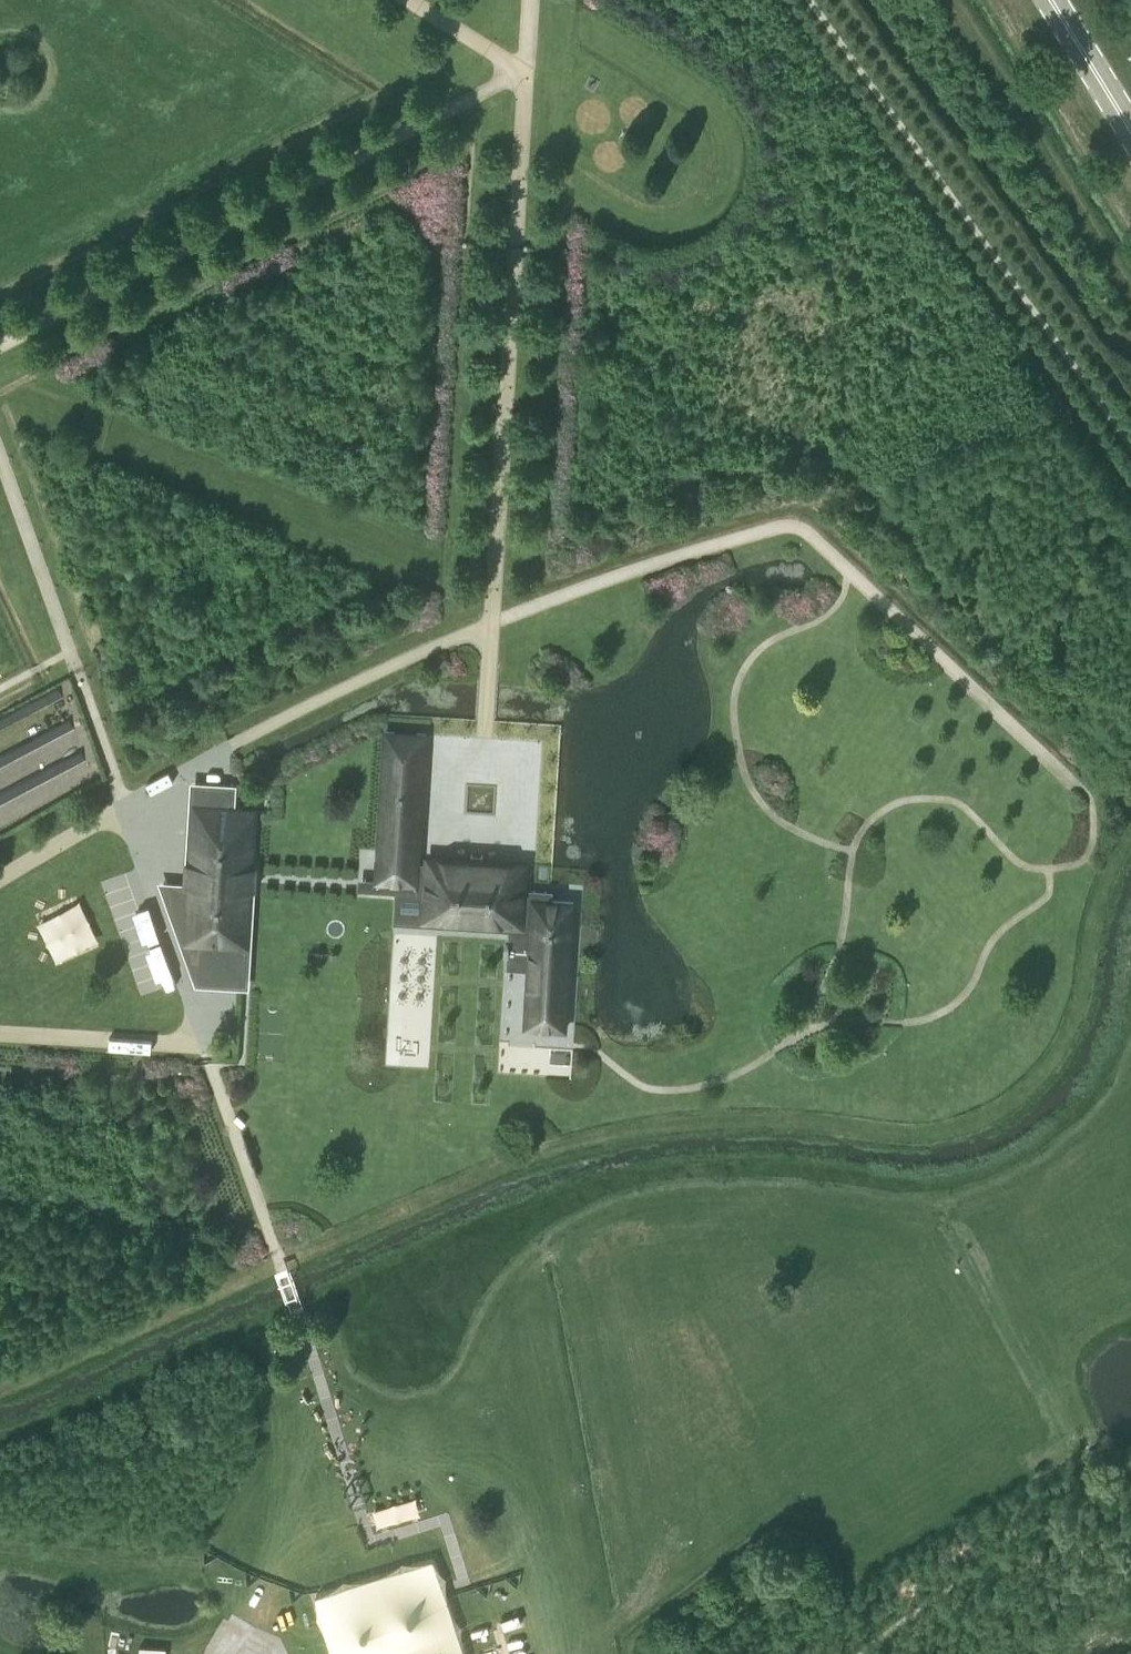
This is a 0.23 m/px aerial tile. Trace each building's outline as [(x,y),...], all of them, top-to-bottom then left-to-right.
[(545,901),(546,892),(562,893),(562,891),(527,889),(529,865),(486,862),(487,855),(475,855),(475,862),(432,859),(432,863),(417,862),(418,846),(411,845),(415,781),(422,781),(425,734),(385,731),(376,879),(364,879),(363,891),(426,895),(424,919),(531,925),(524,1035),(564,1037),(573,902),(545,901)] [(187,885),(163,883),(198,982),(238,984),(245,985),(251,889),(252,890),(252,887),(253,866),(250,866),(253,811),(235,810),(232,810),(233,784),(231,784),(231,788),(194,786),(190,862),(189,862),(188,864),(187,883),(187,885)]
